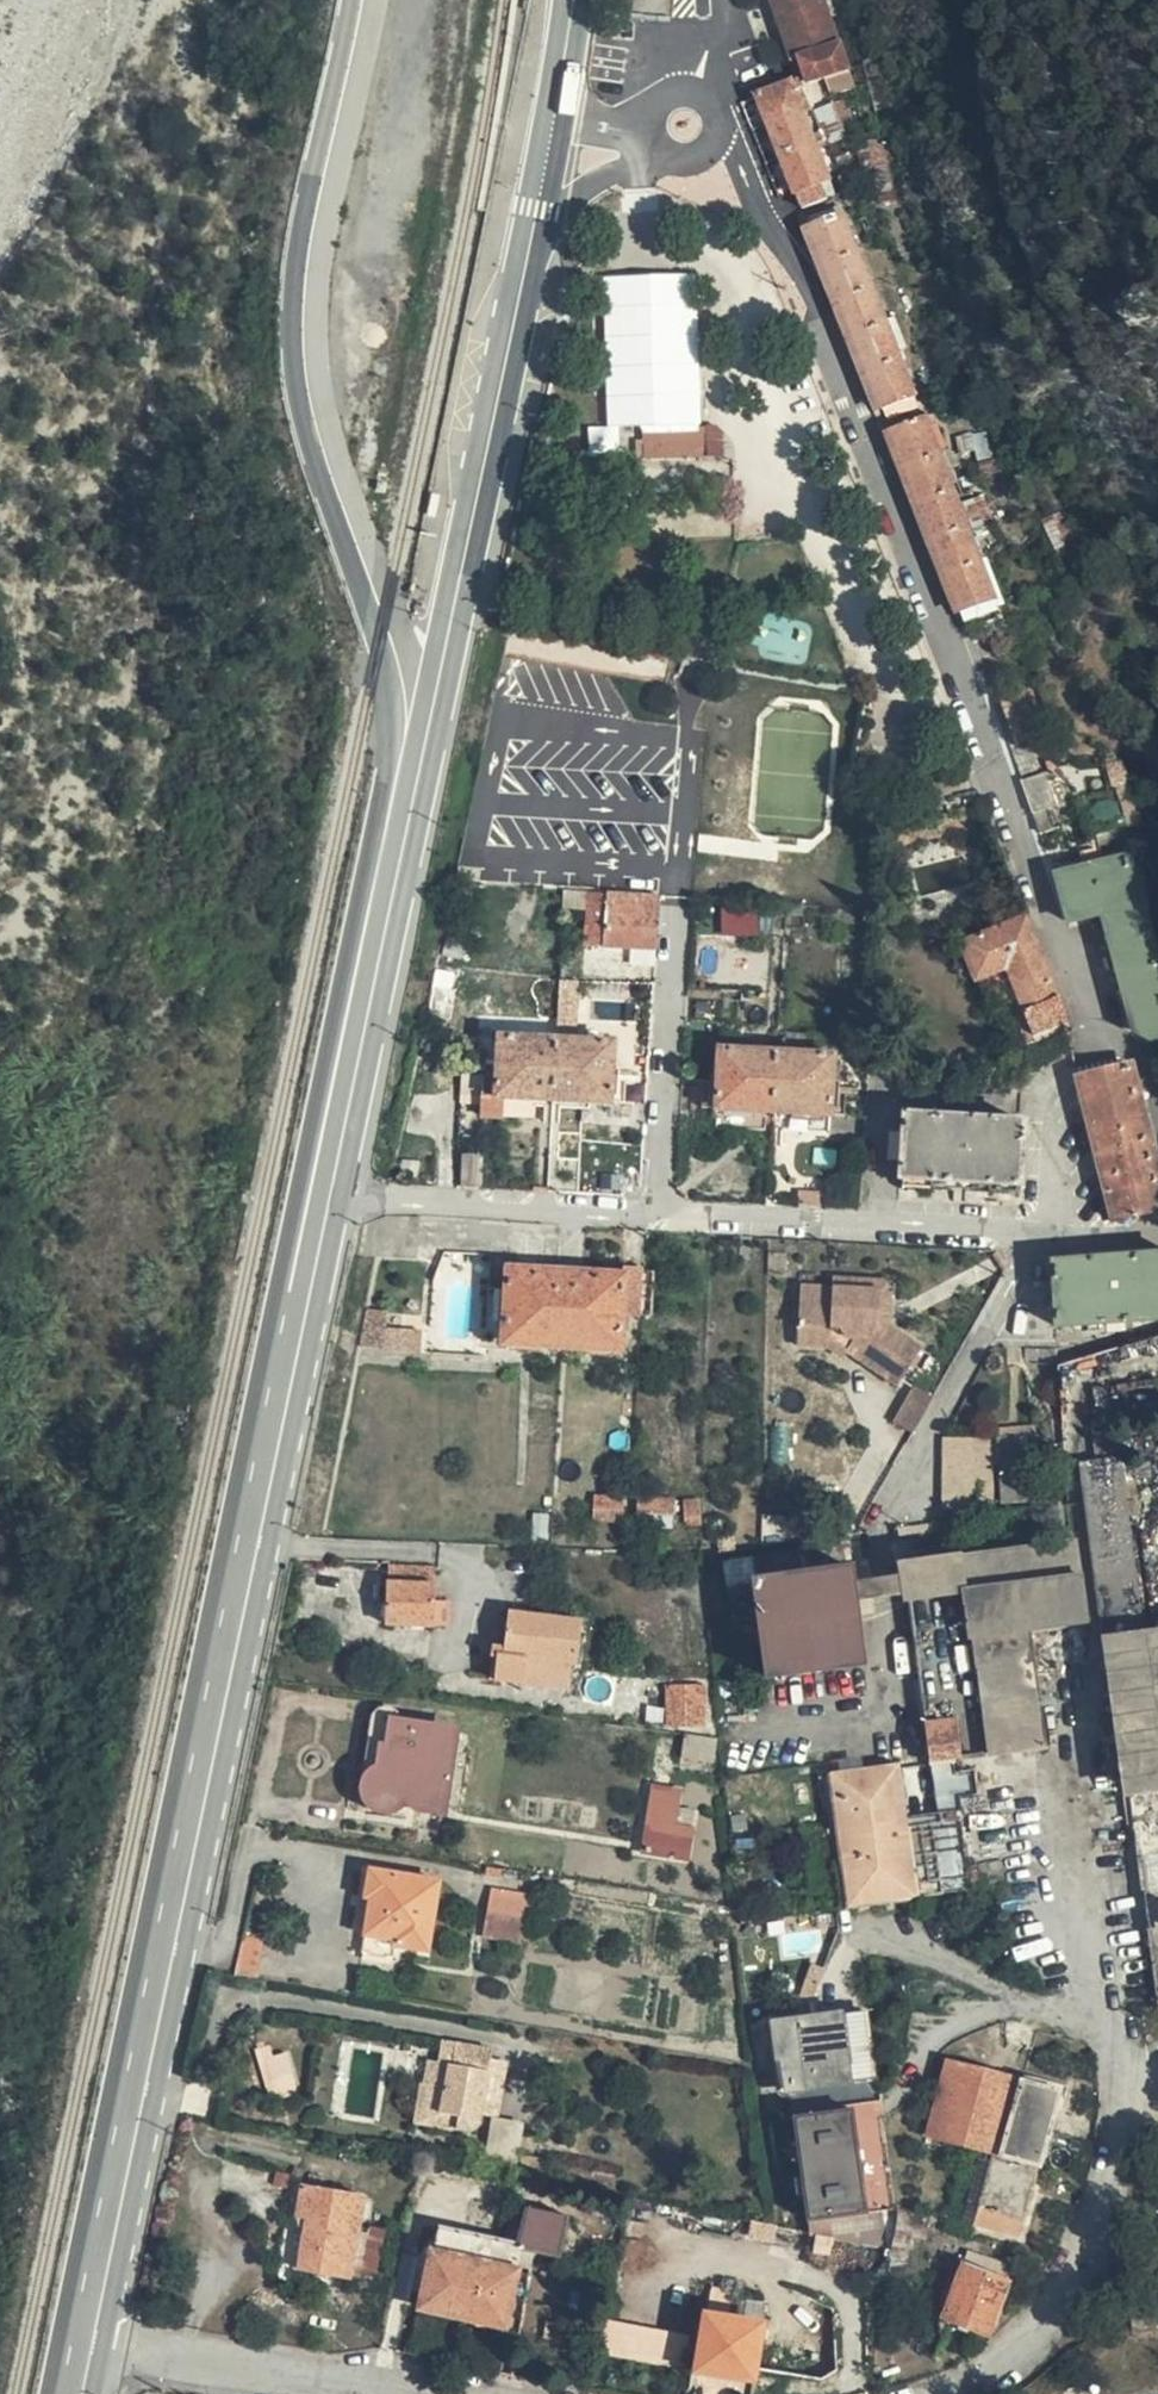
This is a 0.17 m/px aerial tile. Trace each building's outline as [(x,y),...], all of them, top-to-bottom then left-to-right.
[(799,70),(845,59),(828,0),(771,0),(786,57),(793,54),(799,70)] [(793,54),(786,57),(791,73),(793,72),(799,70),(793,54)] [(796,107),(805,103),(793,72),(791,73),(750,90),(762,120),(796,107)] [(772,148),(806,133),(796,107),(762,120),(772,148)] [(831,189),(806,133),(772,148),(794,203),(831,189)] [(835,209),(801,223),(806,234),(839,314),(876,412),(910,398),(878,314),(863,279),(835,209)] [(947,490),(948,490),(917,415),(883,429),(914,504),(947,490)] [(700,424),(638,425),(639,434),(628,434),(629,449),(700,448),(700,424)] [(927,538),(960,525),(947,490),(914,504),(927,538)] [(941,576),(975,563),(960,525),(927,538),(941,576)] [(962,633),(996,620),(975,563),(941,576),(962,633)] [(1019,673),(989,686),(1012,744),(1044,732),(1019,673)] [(1045,768),(1016,780),(1033,830),(1065,818),(1045,768)] [(985,811),(983,807),(899,838),(905,855),(990,826),(985,811)] [(1157,980),(1157,961),(1128,853),(1049,875),(1066,922),(1097,912),(1119,991),(1157,980)] [(609,920),(663,927),(667,871),(594,865),(592,897),(610,899),(609,920)] [(720,914),(720,935),(760,934),(759,914),(720,914)] [(1038,961),(1023,920),(955,943),(971,983),(977,981),(1004,972),(1038,961)] [(1027,1030),(1057,1018),(1038,961),(1004,972),(1013,997),(1027,1030)] [(1004,972),(977,981),(985,1005),(1013,997),(1004,972)] [(1119,991),(1131,1036),(1157,1028),(1157,980),(1119,991)] [(499,1032),(560,1036),(563,1003),(502,996),(499,1032)] [(563,1003),(560,1036),(619,1040),(622,1009),(563,1003)] [(717,1051),(776,1056),(778,1022),(720,1017),(717,1051)] [(776,1056),(835,1060),(838,1028),(778,1022),(776,1056)] [(523,1062),(557,1064),(560,1036),(499,1032),(497,1060),(523,1062)] [(560,1036),(557,1064),(617,1071),(619,1040),(560,1036)] [(717,1051),(715,1078),(730,1079),(774,1083),(776,1056),(717,1051)] [(831,1088),(832,1089),(835,1060),(776,1056),(774,1083),(831,1088)] [(520,1081),(523,1062),(497,1060),(495,1079),(520,1081)] [(1088,1131),(1136,1119),(1119,1062),(1072,1075),(1088,1131)] [(730,1079),(715,1078),(713,1102),(728,1103),(730,1079)] [(728,1103),(773,1108),(773,1101),(774,1083),(730,1079),(728,1103)] [(831,1088),(774,1083),(773,1101),(830,1106),(831,1088)] [(1031,1110),(915,1099),(909,1157),(1025,1167),(1031,1110)] [(534,1117),(534,1101),(503,1100),(503,1117),(534,1117)] [(1093,1149),(1141,1136),(1136,1119),(1088,1131),(1093,1149)] [(459,1136),(457,1168),(475,1169),(478,1139),(459,1136)] [(1099,1168),(1146,1154),(1141,1136),(1093,1149),(1099,1168)] [(1106,1192),(1153,1178),(1146,1154),(1099,1168),(1106,1192)] [(1153,1178),(1106,1192),(1111,1210),(1157,1197),(1157,1194),(1153,1178)] [(801,1179),(800,1191),(825,1193),(826,1182),(801,1179)] [(1047,1306),(1109,1309),(1113,1239),(1050,1235),(1047,1306)] [(1109,1309),(1134,1311),(1138,1241),(1113,1239),(1109,1309)] [(499,1318),(550,1326),(562,1247),(512,1240),(509,1260),(499,1318)] [(1134,1311),(1157,1312),(1157,1243),(1138,1241),(1134,1311)] [(649,1249),(621,1245),(620,1256),(614,1294),(643,1298),(649,1249)] [(562,1247),(550,1326),(580,1330),(591,1252),(562,1247)] [(620,1256),(591,1252),(580,1330),(608,1335),(614,1294),(620,1256)] [(481,1313),(499,1318),(509,1260),(489,1258),(481,1313)] [(794,1265),(792,1304),(830,1309),(847,1321),(841,1331),(891,1367),(918,1329),(882,1305),(883,1262),(827,1259),(827,1267),(794,1265)] [(391,1307),(366,1304),(361,1345),(416,1350),(419,1325),(389,1322),(391,1307)] [(830,1309),(792,1304),(791,1325),(822,1328),(837,1337),(841,1331),(847,1321),(830,1309)] [(887,1405),(897,1411),(923,1382),(926,1377),(909,1367),(887,1405)] [(923,1382),(897,1411),(904,1415),(923,1382)] [(927,1507),(950,1503),(951,1492),(978,1493),(979,1451),(990,1451),(991,1485),(1019,1485),(1016,1420),(985,1423),(944,1418),(922,1419),(921,1445),(931,1445),(927,1507)] [(1075,1447),(1080,1482),(1095,1615),(1133,1610),(1112,1442),(1075,1447)] [(636,1509),(672,1513),(673,1497),(638,1493),(636,1509)] [(592,1498),(593,1520),(621,1519),(620,1497),(592,1498)] [(1090,1620),(1077,1531),(912,1557),(915,1591),(965,1585),(988,1738),(1044,1730),(1031,1629),(1090,1620)] [(420,1541),(372,1535),(364,1590),(429,1598),(432,1575),(414,1572),(420,1541)] [(857,1546),(756,1560),(759,1581),(742,1583),(748,1624),(765,1621),(771,1673),(871,1660),(857,1546)] [(566,1598),(493,1588),(487,1625),(476,1625),(474,1639),(481,1640),(479,1653),(552,1664),(555,1639),(561,1641),(566,1598)] [(1133,1610),(1095,1615),(1112,1772),(1118,1772),(1140,1986),(1157,1983),(1157,1607),(1133,1610)] [(665,1727),(708,1726),(707,1682),(664,1683),(665,1727)] [(463,1721),(404,1710),(393,1773),(417,1778),(415,1789),(450,1797),(463,1721)] [(932,1758),(938,1757),(966,1753),(959,1715),(927,1721),(932,1758)] [(685,1734),(680,1761),(711,1766),(716,1739),(685,1734)] [(837,1770),(853,1904),(920,1896),(903,1760),(837,1769),(837,1770)] [(677,1785),(655,1783),(644,1848),(682,1855),(688,1812),(674,1809),(677,1785)] [(441,1874),(375,1862),(362,1940),(399,1948),(401,1936),(431,1942),(441,1874)] [(529,1918),(533,1895),(493,1887),(490,1907),(529,1918)] [(483,1942),(523,1951),(529,1918),(490,1907),(483,1942)] [(217,1931),(214,1940),(234,1944),(237,1936),(217,1931)] [(242,1932),(234,1974),(258,1979),(266,1937),(242,1932)] [(865,2002),(773,2011),(781,2075),(843,2068),(840,2045),(870,2041),(865,2002)] [(242,2012),(229,2016),(242,2065),(270,2061),(260,2023),(244,2024),(242,2012)] [(470,2023),(434,2015),(430,2039),(404,2032),(400,2052),(395,2057),(386,2102),(430,2110),(432,2104),(442,2106),(455,2096),(470,2023)] [(1000,2062),(922,2042),(921,2043),(902,2107),(984,2128),(1000,2062)] [(1043,2073),(1000,2062),(984,2128),(1028,2140),(1043,2073)] [(861,2102),(797,2109),(811,2215),(874,2208),(861,2102)] [(1024,2154),(980,2142),(964,2206),(1007,2217),(1024,2154)] [(306,2174),(300,2209),(307,2210),(296,2265),(342,2275),(361,2185),(306,2174)] [(531,2205),(521,2240),(561,2252),(571,2216),(531,2205)] [(498,2319),(521,2240),(455,2221),(431,2299),(498,2319)] [(969,2257),(924,2248),(917,2284),(907,2283),(902,2308),(911,2311),(911,2318),(954,2328),(969,2257)] [(746,2300),(692,2293),(683,2345),(737,2354),(746,2300)] [(585,2330),(669,2344),(674,2312),(590,2298),(585,2330)]
